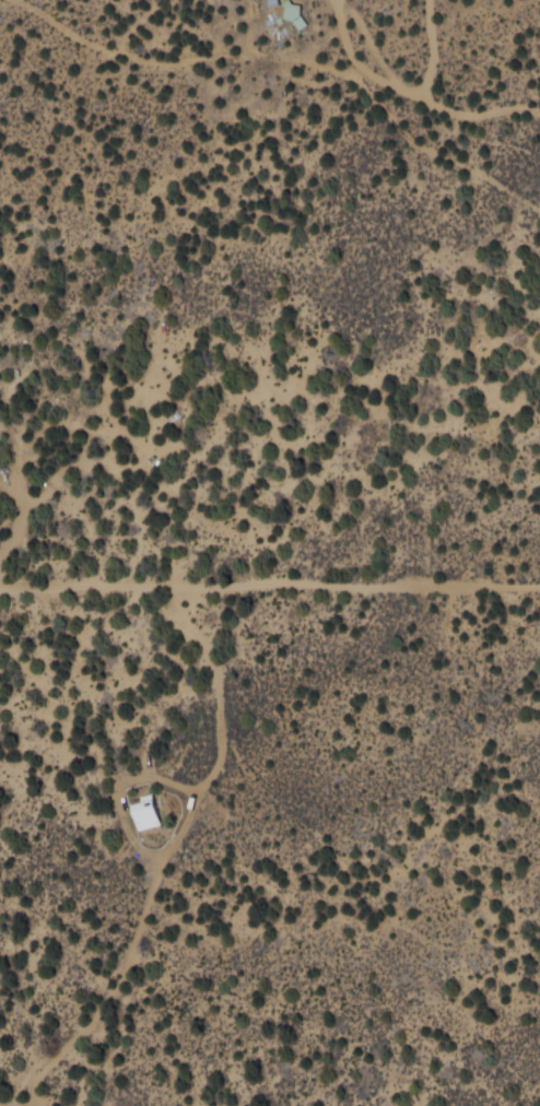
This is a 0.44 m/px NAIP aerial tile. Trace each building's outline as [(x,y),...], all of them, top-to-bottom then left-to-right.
[(127,804),(135,831),(160,823),(151,792),(137,796),(138,801),(127,804)]
